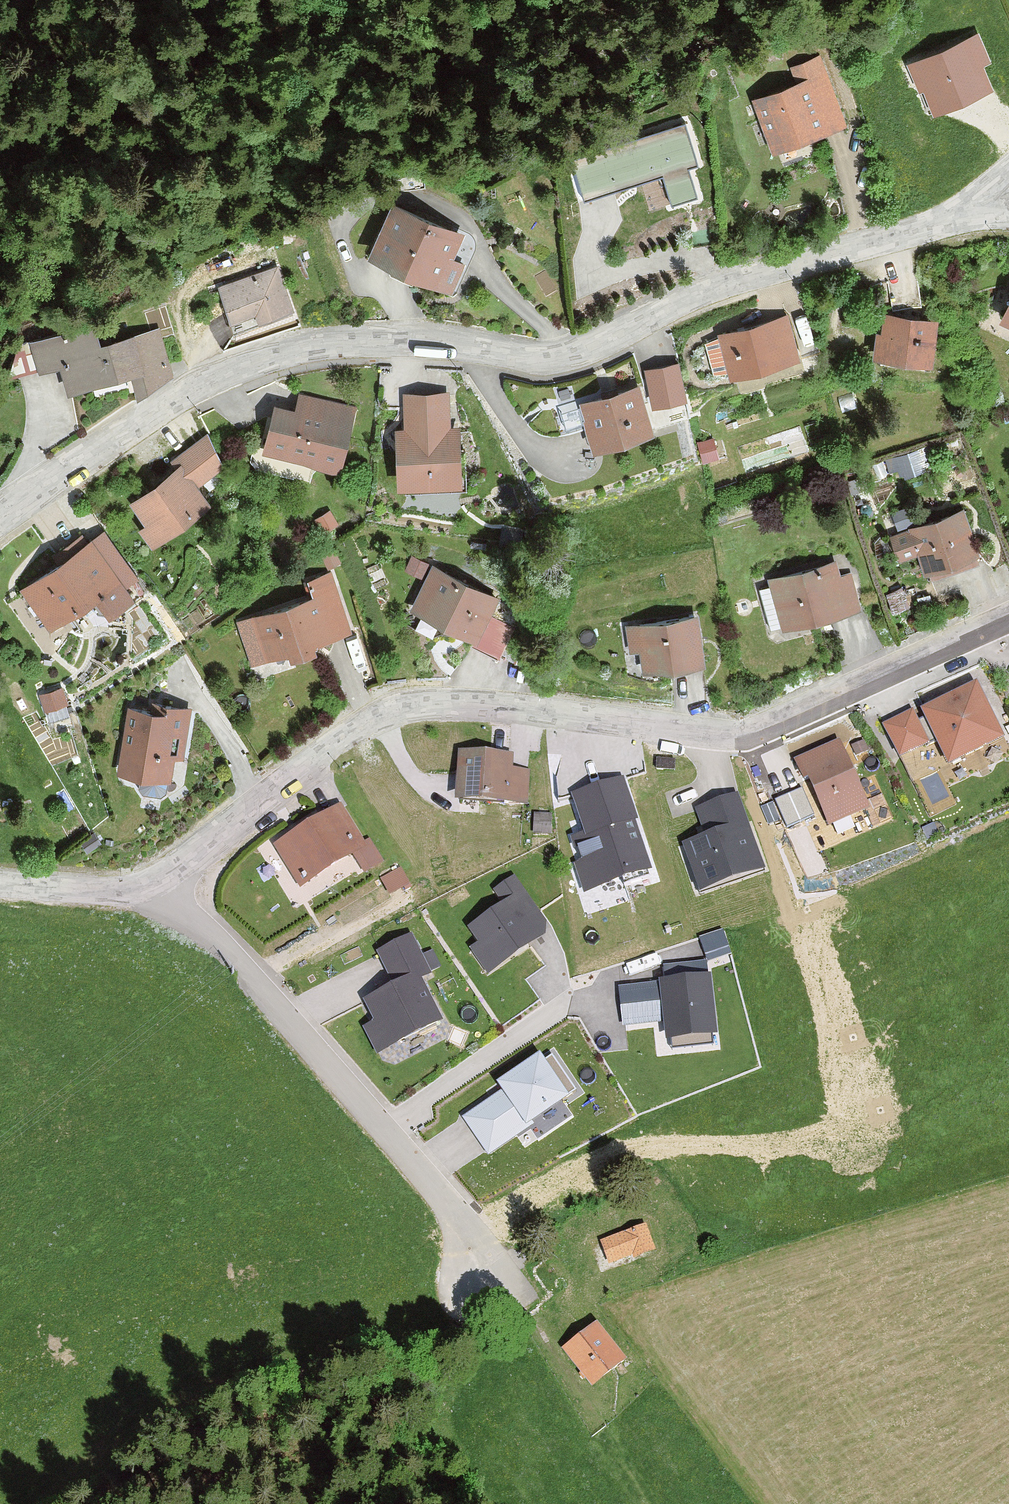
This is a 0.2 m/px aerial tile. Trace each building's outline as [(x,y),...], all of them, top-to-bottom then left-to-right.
[(993,58),(980,30),(911,62),(933,110),(994,82),(985,61),(993,58)] [(824,74),(818,59),(795,69),(800,83),(824,74)] [(842,122),(824,74),(800,83),(757,100),(775,148),(825,130),(842,122)] [(608,132),(625,185),(698,162),(680,109),(608,132)] [(625,185),(608,132),(578,141),(582,151),(579,152),(593,195),(606,191),(625,185)] [(575,159),(572,148),(558,152),(561,163),(575,159)] [(608,197),(606,191),(593,195),(595,201),(608,197)] [(438,281),(459,234),(396,205),(374,252),(438,281)] [(713,240),(708,211),(687,215),(692,244),(713,240)] [(438,281),(374,252),(371,259),(388,266),(391,273),(412,283),(418,280),(435,288),(438,281)] [(291,313),(276,269),(220,289),(235,332),(291,313)] [(886,351),(890,316),(884,315),(880,350),(886,351)] [(927,356),(931,321),(890,316),(886,351),(927,356)] [(796,356),(785,317),(722,335),(723,337),(731,367),(733,373),(796,356)] [(171,374),(159,330),(111,344),(100,348),(98,340),(93,323),(34,341),(41,367),(54,363),(62,361),(64,366),(70,387),(134,369),(138,397),(139,396),(159,383),(171,374)] [(111,344),(109,337),(98,340),(100,348),(111,344)] [(731,367),(723,337),(706,342),(714,372),(731,367)] [(41,367),(34,341),(20,345),(11,375),(41,367)] [(649,369),(655,398),(686,392),(679,363),(649,369)] [(650,430),(637,387),(587,403),(600,445),(650,430)] [(454,468),(453,430),(447,430),(445,395),(409,397),(409,432),(403,432),(405,478),(431,477),(431,469),(454,468)] [(339,468),(353,409),(302,396),(298,412),(277,407),(267,450),(339,468)] [(467,489),(465,450),(461,450),(460,430),(453,430),(454,468),(431,469),(431,477),(405,478),(406,491),(467,489)] [(160,532),(204,500),(193,484),(223,461),(209,433),(173,460),(179,469),(136,501),(151,520),(160,532)] [(720,457),(713,437),(697,443),(703,462),(720,457)] [(923,467),(918,450),(899,456),(904,473),(923,467)] [(337,522),(331,512),(318,520),(324,530),(337,522)] [(975,551),(961,512),(893,536),(901,558),(921,551),(928,568),(975,551)] [(160,532),(151,520),(142,527),(151,539),(160,532)] [(109,612),(130,597),(116,579),(130,567),(106,531),(86,545),(80,537),(64,548),(70,556),(62,562),(25,589),(52,625),(79,605),(89,598),(97,608),(99,611),(109,612)] [(70,556),(64,548),(56,554),(62,562),(70,556)] [(339,560),(335,551),(323,557),(328,566),(339,560)] [(932,578),(978,562),(975,551),(928,568),(932,578)] [(410,557),(408,574),(425,576),(427,559),(410,557)] [(828,607),(855,599),(849,576),(838,579),(834,563),(773,580),(775,584),(780,605),(786,603),(792,623),(830,613),(828,607)] [(426,610),(445,573),(434,567),(415,605),(426,610)] [(487,617),(496,598),(445,573),(426,610),(466,631),(472,619),(483,625),(477,636),(476,636),(471,647),(498,660),(513,630),(487,617)] [(311,642),(348,629),(330,574),(309,581),(315,598),(257,617),(269,655),(291,648),(293,655),(313,648),(311,642)] [(792,623),(786,603),(780,605),(775,584),(760,588),(771,629),(792,623)] [(97,608),(89,598),(79,605),(87,615),(97,608)] [(830,613),(857,606),(855,599),(828,607),(830,613)] [(701,661),(694,616),(640,624),(643,647),(647,669),(701,661)] [(257,617),(241,622),(254,660),(269,655),(257,617)] [(477,636),(483,625),(472,619),(466,631),(476,636),(477,636)] [(643,647),(640,624),(628,626),(626,627),(630,648),(643,647)] [(64,701),(60,690),(44,695),(48,707),(64,701)] [(997,735),(975,690),(926,714),(928,717),(932,726),(922,732),(917,722),(913,713),(885,726),(900,758),(927,745),(928,747),(939,741),(948,759),(962,752),(964,757),(986,746),(984,741),(997,735)] [(165,714),(166,705),(156,704),(153,711),(165,714)] [(181,757),(189,709),(166,705),(165,714),(153,711),(132,708),(123,765),(143,768),(142,773),(169,778),(172,756),(181,757)] [(928,717),(917,722),(922,732),(932,726),(928,717)] [(984,741),(986,746),(1000,739),(997,735),(984,741)] [(839,745),(798,763),(806,780),(810,778),(830,823),(867,807),(839,745)] [(962,752),(948,759),(950,763),(964,757),(962,752)] [(524,804),(526,773),(508,772),(509,758),(463,755),(460,797),(504,800),(504,803),(524,804)] [(675,769),(675,762),(658,759),(657,769),(675,769)] [(142,773),(143,768),(123,765),(122,770),(142,773)] [(576,838),(585,866),(593,864),(600,884),(622,877),(626,887),(649,879),(631,822),(634,822),(621,782),(588,792),(594,813),(590,814),(596,832),(576,838)] [(594,813),(588,792),(577,796),(584,816),(590,814),(594,813)] [(715,839),(692,847),(703,878),(728,869),(730,877),(756,868),(733,802),(705,811),(715,839)] [(302,884),(354,852),(366,871),(381,862),(370,842),(362,847),(339,810),(280,847),(302,884)] [(552,815),(537,814),(536,833),(551,833),(552,815)] [(693,849),(686,851),(702,896),(766,874),(751,829),(743,831),(756,868),(730,877),(728,869),(703,878),(693,849)] [(86,847),(97,840),(91,832),(81,839),(86,847)] [(585,866),(592,887),(600,884),(593,864),(585,866)] [(401,870),(382,880),(389,893),(403,886),(405,891),(411,888),(401,870)] [(513,880),(498,890),(508,905),(473,929),(483,944),(496,963),(531,938),(521,924),(536,914),(513,880)] [(536,914),(521,924),(531,938),(546,929),(536,914)] [(723,932),(700,940),(705,957),(729,949),(723,932)] [(420,958),(410,938),(381,953),(398,987),(367,1002),(379,1025),(388,1021),(399,1041),(438,1020),(416,977),(427,972),(420,958)] [(483,944),(474,950),(487,969),(496,963),(483,944)] [(729,949),(705,957),(707,964),(731,956),(729,949)] [(432,951),(420,958),(427,972),(440,967),(432,951)] [(705,966),(672,969),(673,985),(667,986),(621,990),(626,1039),(669,1034),(670,1038),(712,1033),(705,966)] [(379,1051),(399,1041),(388,1021),(379,1025),(369,1031),(379,1051)] [(712,1033),(670,1038),(671,1051),(713,1047),(712,1033)] [(495,1102),(470,1119),(490,1148),(515,1132),(512,1127),(526,1117),(528,1120),(561,1098),(563,1101),(577,1091),(553,1055),(540,1064),(539,1061),(504,1085),(510,1094),(496,1104),(495,1102)] [(653,1247),(645,1227),(607,1241),(615,1261),(653,1247)] [(599,1321),(563,1348),(595,1389),(631,1362),(599,1321)]
